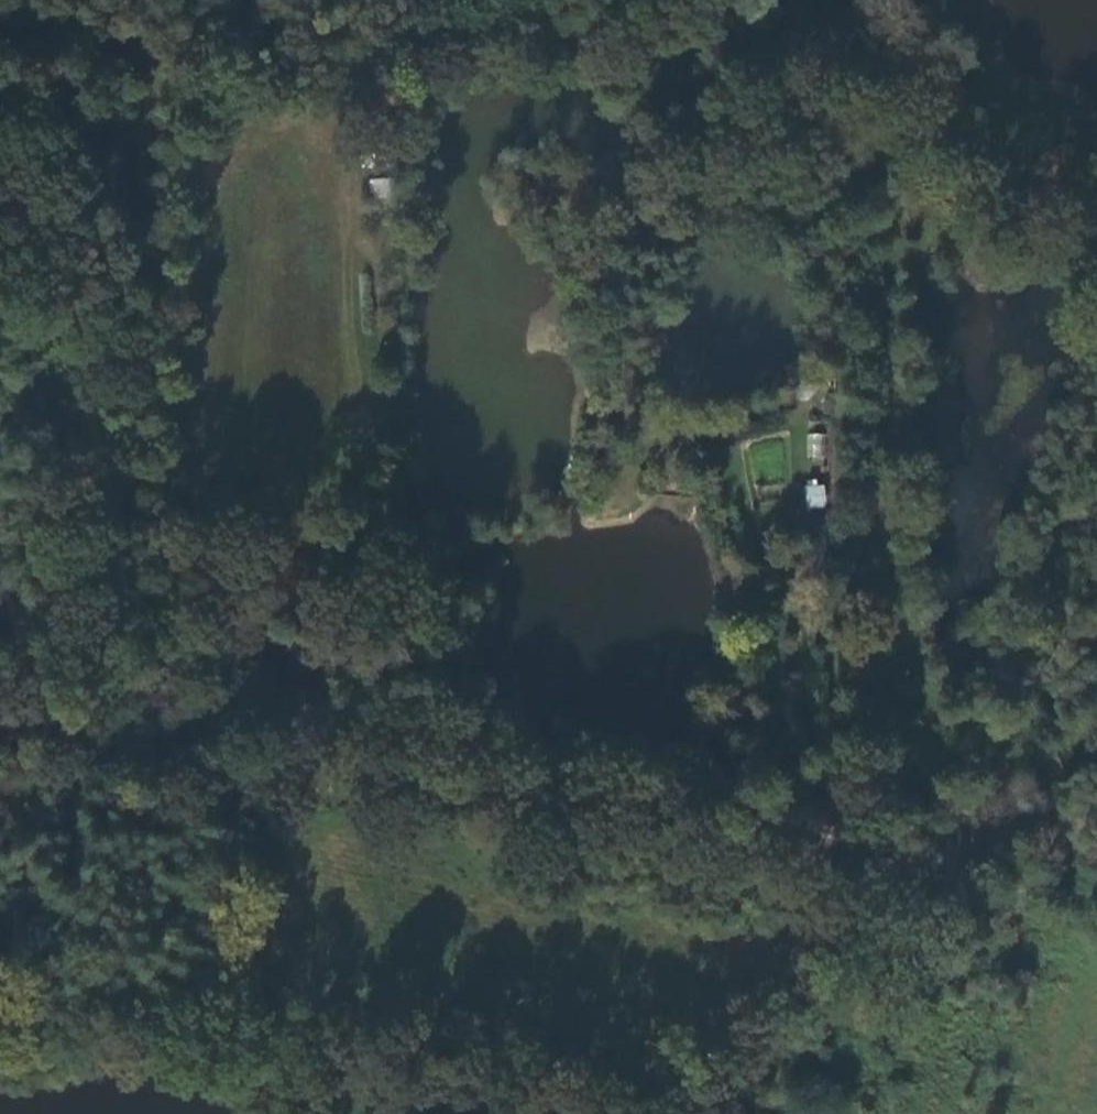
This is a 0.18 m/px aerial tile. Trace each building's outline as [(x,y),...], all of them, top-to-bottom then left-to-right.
[(371,177),(369,196),(390,198),(392,179),(371,177)]
